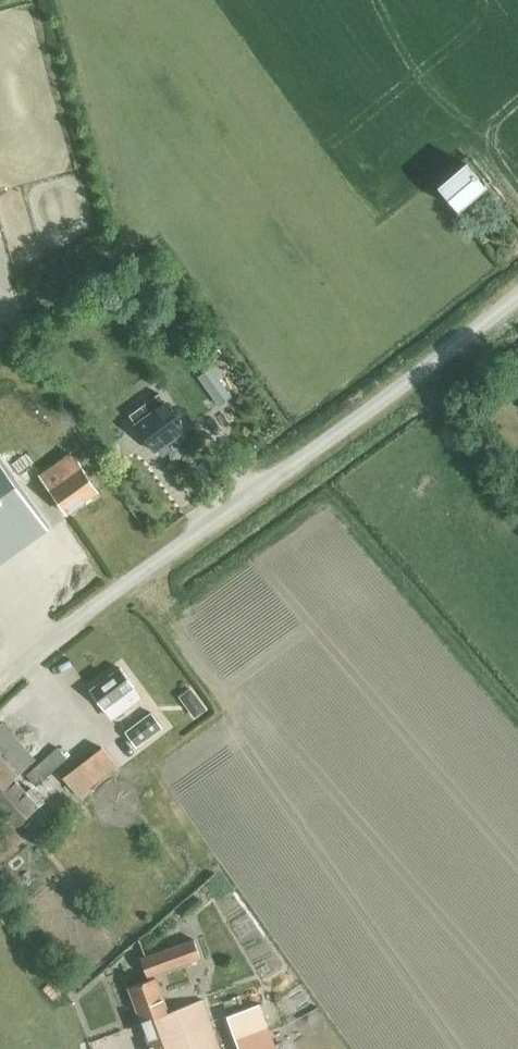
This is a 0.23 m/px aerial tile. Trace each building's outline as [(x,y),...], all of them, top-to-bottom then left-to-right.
[(437,185),(457,210),(484,188),(465,164),(437,185)] [(211,368),(198,377),(219,405),(231,396),(211,368)] [(159,394),(132,413),(138,421),(135,423),(154,450),(185,428),(166,401),(165,403),(159,394)] [(39,474),(67,513),(97,491),(69,452),(39,474)] [(0,458),(0,562),(49,527),(0,458)] [(120,666),(89,688),(103,709),(106,707),(114,718),(142,697),(120,666)] [(152,713),(126,732),(136,746),(163,727),(152,713)] [(0,723),(0,809),(15,826),(42,802),(30,789),(25,793),(13,779),(34,761),(0,723)] [(101,748),(61,779),(75,797),(81,804),(121,773),(126,780),(127,782),(139,773),(138,772),(128,758),(131,756),(116,737),(101,748)] [(26,777),(36,788),(67,760),(57,749),(26,777)] [(129,987),(140,1019),(151,1048),(219,1048),(202,1000),(168,1013),(155,977),(153,973),(200,956),(193,938),(140,958),(147,976),(149,980),(129,987)] [(227,1012),(235,1034),(268,1022),(260,1000),(227,1012)] [(97,1026),(108,1048),(109,1048),(117,1045),(106,1022),(97,1026)] [(241,1048),(278,1048),(268,1022),(235,1034),(241,1048)]
